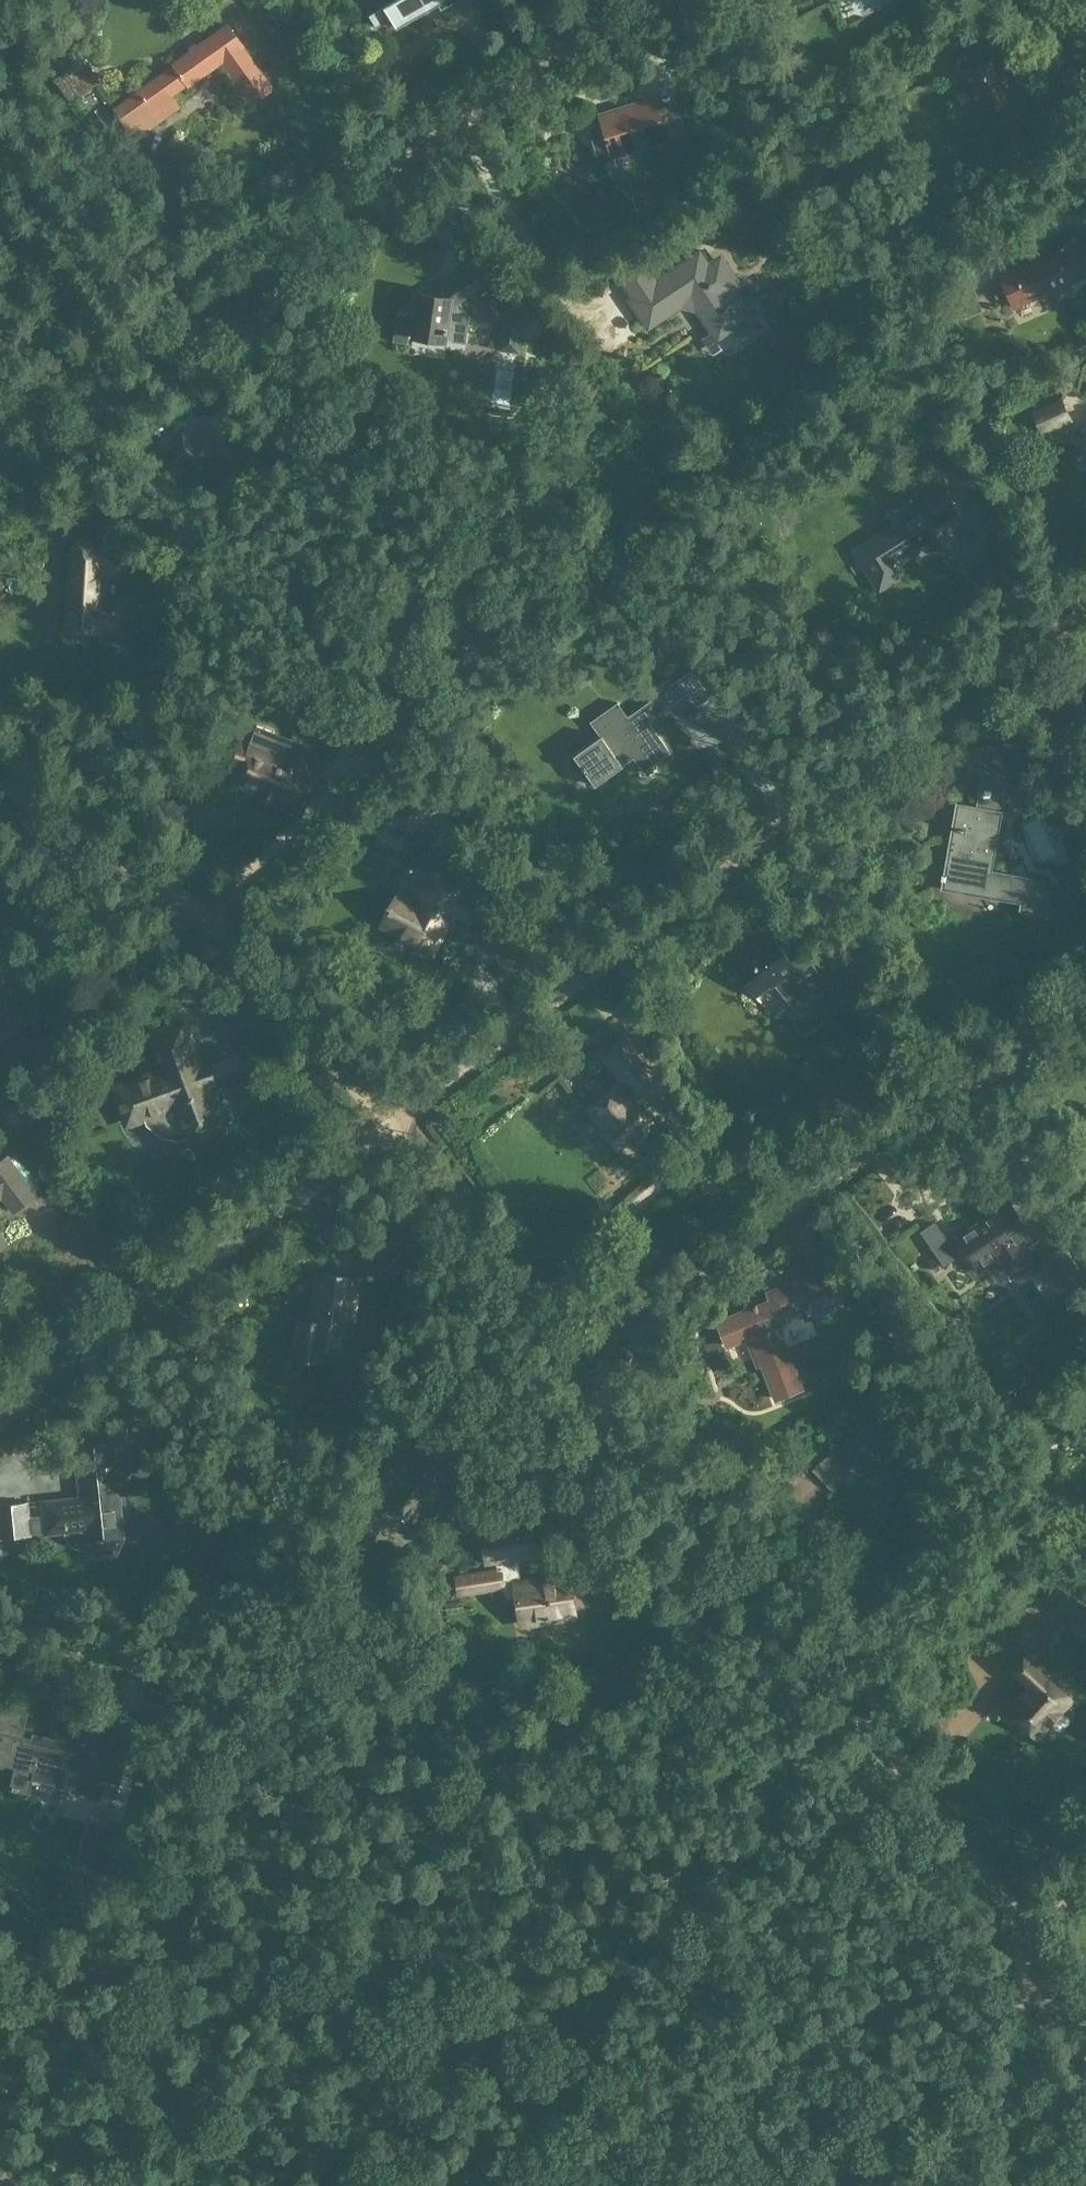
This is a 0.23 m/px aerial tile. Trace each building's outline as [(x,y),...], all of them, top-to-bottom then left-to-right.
[(378,27),(393,18),(398,27),(439,4),(442,9),(459,0),(397,0),(371,15),(378,27)] [(175,67),(138,93),(137,91),(114,108),(137,139),(180,108),(172,97),(188,85),(191,85),(225,60),(246,88),(242,90),(252,104),(274,89),(244,48),(245,47),(230,26),(200,48),(198,46),(192,50),(193,52),(176,65),(175,67)] [(1015,99),(1001,69),(1003,68),(997,55),(961,72),(970,90),(971,90),(983,114),(1015,99)] [(102,81),(86,58),(55,79),(71,103),(102,81)] [(646,114),(643,103),(602,115),(613,155),(686,133),(678,106),(659,112),(658,110),(646,114)] [(1083,270),(1085,269),(1085,254),(1084,248),(1076,252),(1071,242),(999,274),(1013,307),(1042,294),(1044,298),(1070,287),(1067,280),(1085,272),(1083,270)] [(644,260),(618,277),(633,299),(631,301),(649,327),(683,305),(696,308),(718,341),(746,323),(727,295),(743,285),(723,255),(707,265),(700,255),(658,282),(644,260)] [(499,317),(514,306),(499,284),(494,287),(489,280),(494,277),(479,256),(465,267),(468,271),(440,291),(439,295),(421,293),(418,315),(398,312),(394,341),(408,344),(410,334),(415,334),(415,336),(467,344),(471,317),(460,301),(471,293),(477,301),(484,296),(499,317)] [(1042,434),(1072,420),(1061,396),(1031,410),(1042,434)] [(196,442),(184,433),(170,453),(170,460),(177,465),(183,463),(194,471),(215,443),(219,446),(221,442),(205,430),(196,442)] [(1085,459),(1085,451),(1082,442),(1065,450),(1072,465),(1085,459)] [(878,589),(906,571),(897,558),(935,534),(931,527),(943,519),(943,518),(956,509),(940,484),(927,493),(926,492),(913,500),(917,507),(856,546),(865,560),(861,562),(878,589)] [(118,523),(127,522),(126,505),(118,506),(118,523)] [(70,596),(68,629),(98,631),(98,632),(120,633),(122,603),(102,602),(103,583),(102,583),(102,568),(115,575),(126,553),(82,530),(71,552),(77,555),(75,582),(69,582),(69,595),(70,596)] [(633,752),(643,767),(669,749),(648,718),(660,709),(657,705),(675,691),(666,679),(648,692),(651,696),(628,713),(618,699),(590,718),(601,732),(574,751),(594,780),(633,752)] [(272,711),(272,727),(294,727),(294,711),(272,711)] [(256,725),(248,746),(236,741),(229,757),(242,762),(237,775),(264,785),(259,798),(277,805),(282,792),(304,800),(314,774),(299,769),(308,745),(256,725)] [(1024,775),(1023,775),(1027,751),(989,745),(985,769),(983,768),(977,803),(956,799),(950,838),(952,838),(943,890),(1021,903),(1019,911),(1047,915),(1052,890),(1043,888),(1045,878),(990,869),(1000,807),(1018,810),(1024,775)] [(389,806),(408,834),(449,806),(430,778),(389,806)] [(1076,829),(1067,834),(1079,856),(1075,858),(1085,877),(1085,876),(1085,846),(1076,829)] [(470,924),(482,902),(428,873),(416,897),(400,888),(379,926),(435,956),(456,916),(470,924)] [(735,967),(754,994),(769,983),(770,986),(774,983),(794,1011),(815,996),(806,985),(820,975),(803,952),(790,961),(770,934),(757,944),(760,949),(735,967)] [(11,1028),(0,991),(0,1031),(11,1028)] [(182,1128),(188,1126),(193,1138),(225,1126),(185,1020),(152,1032),(166,1069),(117,1087),(131,1125),(156,1115),(159,1122),(169,1131),(182,1128)] [(603,1054),(625,1082),(621,1085),(621,1084),(590,1109),(604,1126),(603,1127),(608,1132),(605,1135),(612,1144),(615,1141),(620,1147),(635,1134),(638,1138),(653,1126),(650,1122),(654,1119),(635,1096),(661,1075),(628,1035),(603,1054)] [(7,1157),(0,1163),(0,1196),(3,1194),(15,1209),(35,1194),(7,1157)] [(1029,1256),(1019,1241),(1028,1235),(1007,1203),(959,1234),(977,1261),(974,1263),(980,1272),(1001,1259),(1009,1270),(1029,1256)] [(933,1220),(918,1230),(935,1254),(927,1259),(936,1272),(944,1267),(943,1265),(957,1255),(933,1220)] [(753,1303),(753,1304),(737,1311),(737,1312),(717,1321),(727,1346),(751,1336),(756,1349),(754,1350),(760,1364),(761,1363),(775,1398),(802,1387),(782,1339),(774,1343),(769,1329),(784,1323),(781,1316),(811,1304),(815,1313),(840,1303),(826,1268),(768,1292),(771,1299),(757,1305),(756,1302),(753,1303)] [(852,1467),(864,1480),(899,1446),(873,1418),(838,1452),(834,1448),(812,1469),(830,1488),(852,1467)] [(140,1461),(114,1464),(112,1444),(76,1448),(78,1468),(86,1467),(89,1498),(44,1503),(45,1515),(47,1531),(64,1529),(67,1537),(72,1543),(79,1547),(87,1547),(86,1541),(122,1537),(117,1494),(143,1491),(140,1461)] [(45,1515),(31,1517),(29,1500),(0,1503),(0,1539),(32,1535),(32,1533),(47,1531),(45,1515)] [(535,1518),(479,1527),(485,1565),(541,1557),(535,1518)] [(497,1567),(454,1575),(458,1597),(501,1590),(497,1567)] [(1085,1626),(1085,1588),(1066,1570),(1047,1591),(1085,1626)] [(572,1613),(567,1576),(519,1584),(524,1620),(572,1613)] [(1036,1733),(1070,1697),(1022,1652),(1010,1664),(1030,1683),(1008,1707),(1036,1733)] [(33,1777),(64,1785),(67,1772),(120,1785),(132,1733),(81,1721),(86,1699),(59,1693),(51,1727),(57,1729),(54,1738),(33,1732),(31,1738),(23,1736),(30,1708),(0,1701),(0,1764),(14,1767),(9,1789),(16,1791),(16,1792),(17,1793),(28,1796),(33,1777)] [(101,1861),(120,1831),(91,1825),(83,1857),(101,1861)]
